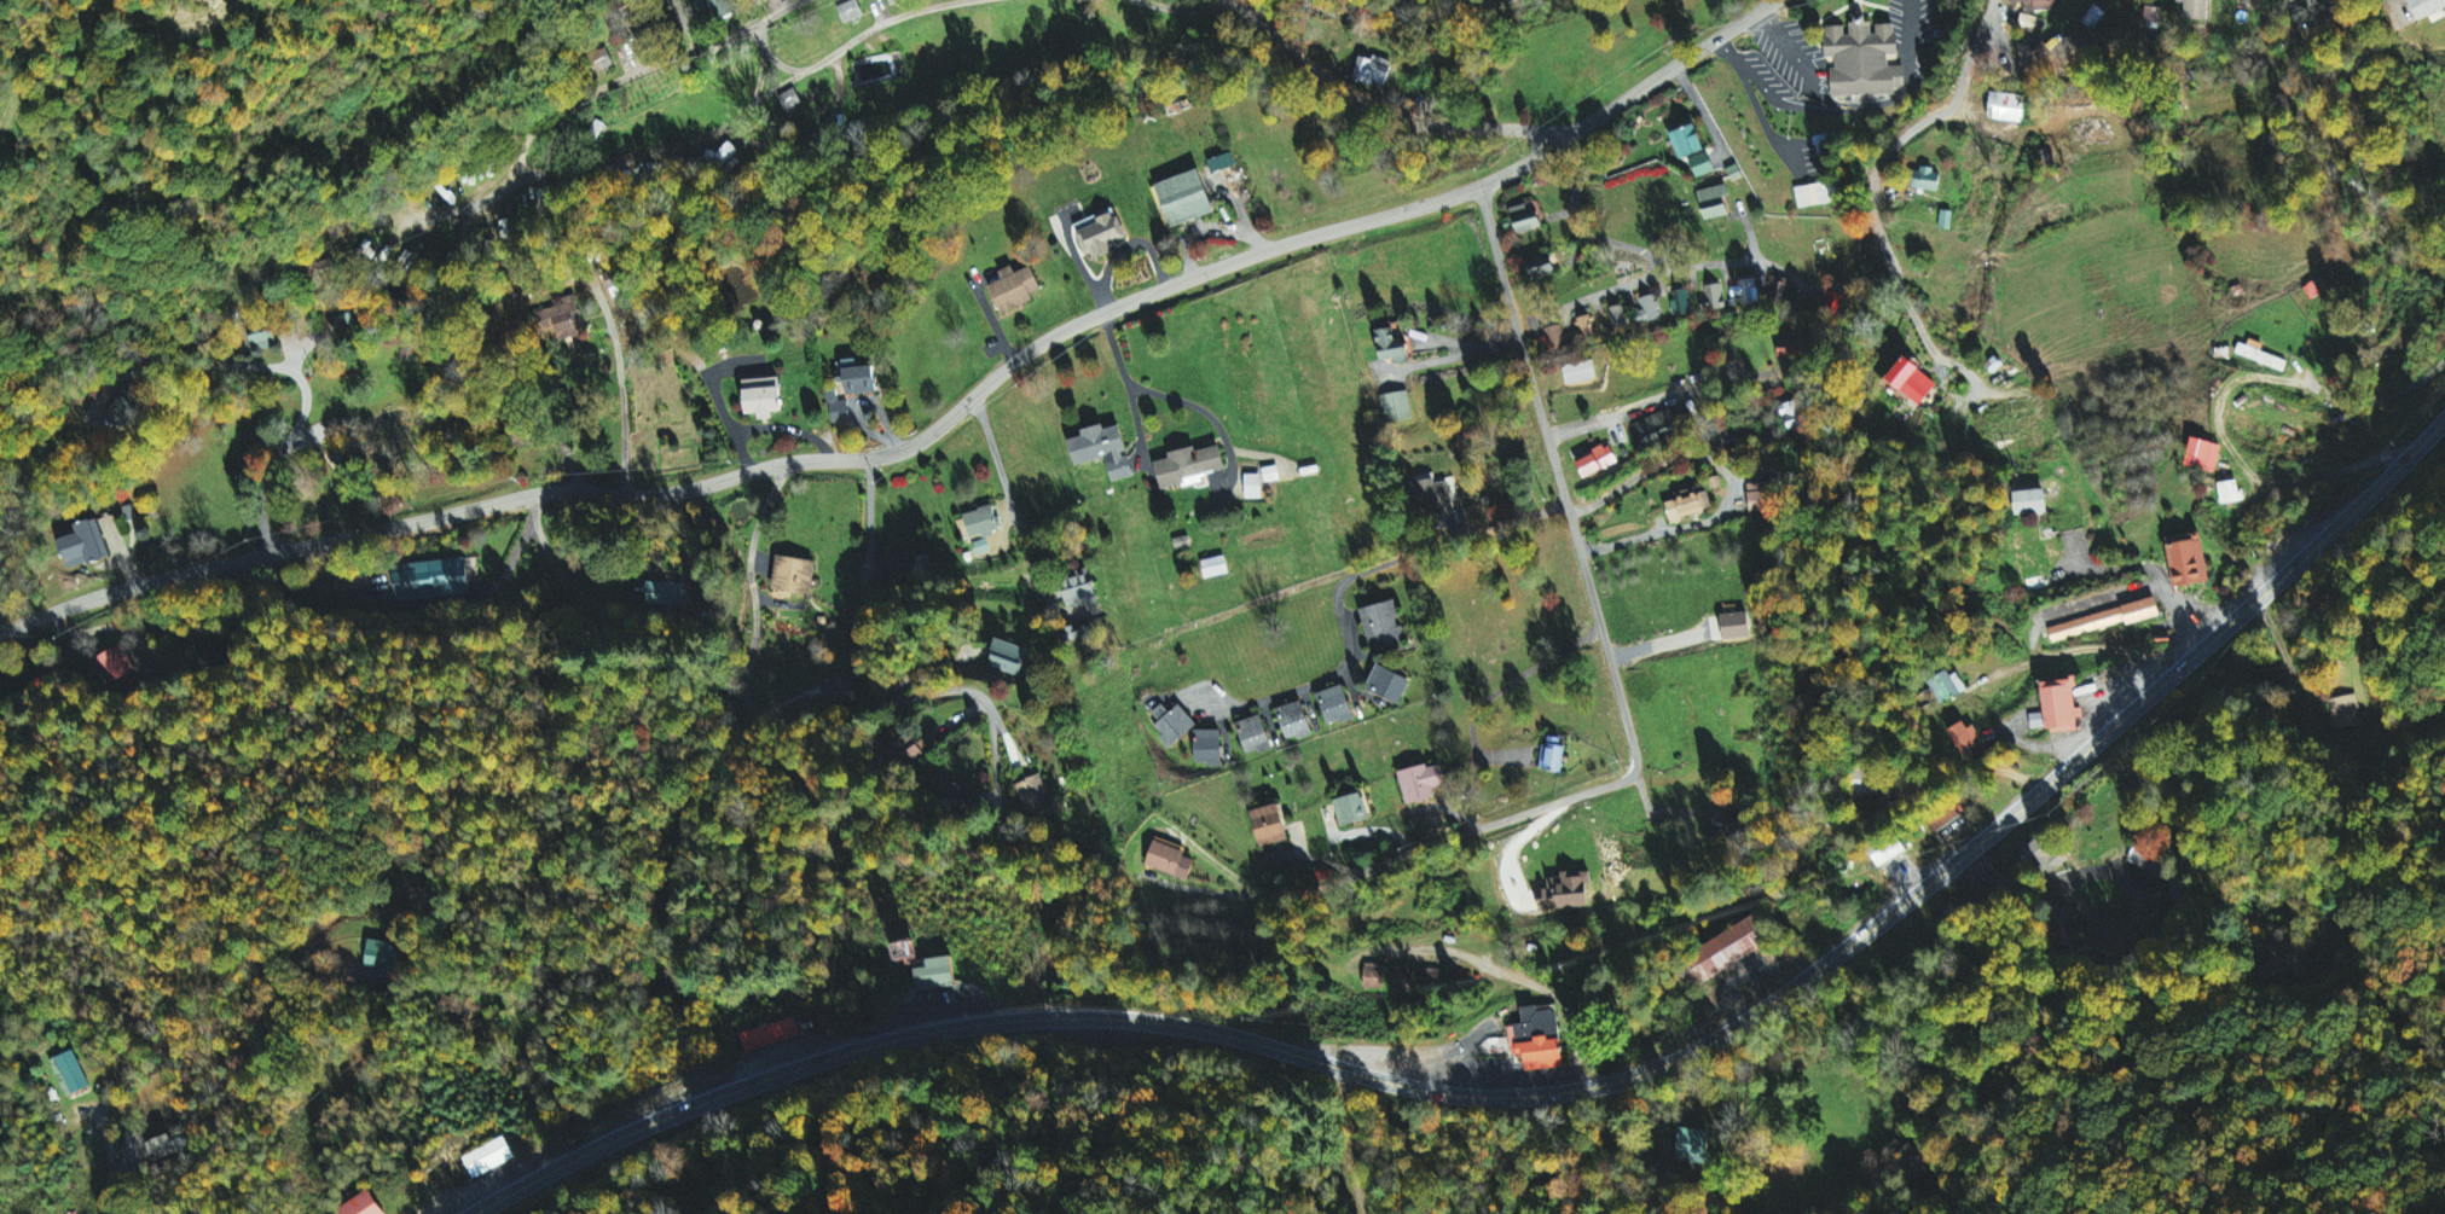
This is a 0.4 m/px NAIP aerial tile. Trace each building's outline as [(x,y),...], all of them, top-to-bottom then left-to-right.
[(706,0),(700,0),(694,2),(706,28),(735,15),(728,0),(711,0),(707,2),(706,0)] [(846,25),(866,17),(859,0),(855,0),(838,7),(846,25)] [(2025,5),(2025,11),(2058,12),(2059,0),(2014,0),(2014,4),(2025,5)] [(2179,4),(2186,4),(2186,20),(2209,21),(2210,0),(2179,0),(2179,4)] [(2420,21),(2444,10),(2444,0),(2411,0),(2420,21)] [(2018,31),(2034,35),(2039,18),(2023,14),(2018,31)] [(1832,93),(1830,80),(1829,65),(1835,64),(1835,53),(1825,53),(1824,45),(1825,34),(1824,24),(1844,24),(1844,33),(1848,31),(1848,21),(1870,21),(1871,31),(1876,30),(1875,22),(1894,21),(1894,31),(1898,31),(1898,52),(1888,52),(1889,64),(1904,63),(1904,86),(1894,86),(1894,92),(1832,93)] [(1394,62),(1374,57),(1373,61),(1361,57),(1354,81),(1374,87),(1375,84),(1387,88),(1394,62)] [(806,109),(795,89),(779,98),(791,118),(806,109)] [(2028,96),(1993,93),(1990,120),(2025,124),(2028,96)] [(1671,134),(1681,160),(1707,151),(1697,124),(1671,134)] [(2111,124),(2080,124),(2079,145),(2110,146),(2111,124)] [(1697,179),(1716,173),(1710,153),(1691,159),(1697,179)] [(1236,168),(1233,154),(1210,159),(1213,173),(1236,168)] [(1940,192),(1943,171),(1918,168),(1916,189),(1940,192)] [(1156,186),(1172,229),(1216,213),(1201,170),(1156,186)] [(1798,208),(1829,205),(1827,185),(1796,188),(1798,208)] [(1701,190),(1704,220),(1729,217),(1727,196),(1730,196),(1729,187),(1701,190)] [(1511,210),(1516,235),(1542,230),(1537,205),(1511,210)] [(1076,226),(1090,262),(1112,253),(1109,245),(1127,238),(1117,211),(1076,226)] [(1952,231),(1954,212),(1942,211),(1940,230),(1952,231)] [(1557,275),(1553,257),(1527,264),(1532,281),(1557,275)] [(1031,267),(1016,274),(1013,266),(999,273),(1003,281),(989,287),(1002,315),(1034,300),(1032,295),(1042,290),(1031,267)] [(2306,287),(2312,300),(2337,288),(2331,275),(2306,287)] [(1742,305),(1759,304),(1758,280),(1741,282),(1742,305)] [(1703,286),(1706,310),(1727,308),(1724,284),(1703,286)] [(1673,316),(1692,314),(1690,290),(1671,292),(1673,316)] [(1638,327),(1663,319),(1656,295),(1640,300),(1643,311),(1634,313),(1638,327)] [(537,313),(542,332),(556,328),(560,342),(579,337),(573,314),(579,312),(575,296),(563,299),(565,305),(537,313)] [(1631,327),(1623,305),(1607,311),(1615,333),(1631,327)] [(1598,336),(1592,315),(1575,320),(1581,340),(1598,336)] [(251,332),(253,352),(276,349),(273,329),(251,332)] [(1380,361),(1395,361),(1395,364),(1409,364),(1408,341),(1396,341),(1396,330),(1379,331),(1380,361)] [(2237,358),(2286,371),(2289,361),(2263,354),(2265,346),(2241,340),(2237,358)] [(1939,386),(1907,357),(1888,379),(1920,407),(1939,386)] [(1567,386),(1598,379),(1593,361),(1563,368),(1567,386)] [(772,413),(782,413),(780,379),(744,381),(746,416),(758,415),(758,420),(772,420),(772,413)] [(1386,425),(1413,420),(1408,392),(1381,397),(1386,425)] [(848,400),(830,403),(833,425),(851,422),(848,400)] [(1782,406),(1789,435),(1809,430),(1803,401),(1782,406)] [(1684,431),(1673,407),(1634,425),(1644,448),(1684,431)] [(1070,441),(1076,467),(1106,459),(1113,483),(1133,478),(1127,454),(1128,454),(1121,426),(1105,430),(1104,425),(1082,431),(1083,437),(1070,441)] [(2223,447),(2193,438),(2185,466),(2215,475),(2223,447)] [(1578,462),(1584,479),(1619,465),(1611,444),(1591,451),(1593,457),(1578,462)] [(1455,506),(1450,480),(1436,483),(1434,474),(1416,478),(1418,488),(1409,490),(1413,506),(1423,504),(1425,513),(1455,506)] [(1245,475),(1246,500),(1262,500),(1262,475),(1245,475)] [(2221,505),(2242,503),(2240,482),(2219,484),(2221,505)] [(1672,523),(1714,512),(1709,492),(1699,495),(1697,489),(1679,493),(1681,500),(1667,503),(1672,523)] [(2016,517),(2048,514),(2045,490),(2013,493),(2016,517)] [(1750,496),(1751,514),(1771,513),(1770,495),(1750,496)] [(964,515),(970,540),(999,532),(992,507),(964,515)] [(75,526),(77,533),(58,539),(68,571),(110,557),(98,519),(75,526)] [(2176,589),(2211,583),(2205,539),(2169,544),(2176,589)] [(990,553),(987,541),(973,544),(976,556),(990,553)] [(1201,563),(1206,580),(1230,574),(1226,556),(1201,563)] [(395,596),(468,594),(467,562),(394,564),(395,596)] [(1099,603),(1090,569),(1074,573),(1075,579),(1061,582),(1072,626),(1094,621),(1090,605),(1099,603)] [(2127,627),(2162,618),(2157,599),(2049,628),(2053,643),(2126,624),(2127,627)] [(1360,611),(1375,659),(1409,648),(1395,601),(1360,611)] [(1752,639),(1751,614),(1723,615),(1724,640),(1752,639)] [(1062,630),(1065,644),(1088,640),(1087,630),(1074,633),(1073,627),(1062,630)] [(1029,650),(996,640),(988,667),(1021,677),(1029,650)] [(93,661),(108,687),(137,671),(122,645),(93,661)] [(1401,705),(1412,681),(1378,666),(1367,689),(1401,705)] [(1929,684),(1941,706),(1968,691),(1955,669),(1929,684)] [(2044,682),(2047,734),(2080,732),(2079,719),(2085,719),(2084,709),(2078,710),(2077,680),(2044,682)] [(1355,718),(1343,686),(1317,695),(1330,728),(1355,718)] [(2364,725),(2358,695),(2330,701),(2336,731),(2364,725)] [(1288,743),(1313,734),(1301,702),(1276,711),(1288,743)] [(1152,714),(1160,724),(1154,729),(1169,749),(1197,728),(1180,706),(1170,715),(1163,706),(1152,714)] [(1271,749),(1263,716),(1237,723),(1246,756),(1271,749)] [(1960,755),(1981,746),(1970,721),(1949,731),(1960,755)] [(1222,767),(1223,732),(1195,731),(1194,766),(1222,767)] [(885,750),(899,773),(926,757),(912,734),(885,750)] [(1543,771),(1561,774),(1567,741),(1550,738),(1543,771)] [(1407,807),(1438,801),(1430,766),(1399,773),(1407,807)] [(1015,785),(1027,819),(1054,809),(1042,775),(1015,785)] [(1334,802),(1341,828),(1370,821),(1363,794),(1334,802)] [(1968,811),(1959,801),(1932,827),(1940,836),(1968,811)] [(1260,849),(1290,841),(1280,804),(1250,812),(1260,849)] [(2023,853),(2047,880),(2064,864),(2039,838),(2023,853)] [(1187,850),(1156,839),(1146,867),(1188,883),(1196,862),(1184,858),(1187,850)] [(1909,852),(1902,840),(1873,857),(1880,869),(1909,852)] [(1770,946),(1755,920),(1677,964),(1693,990),(1770,946)] [(365,966),(398,972),(403,946),(370,940),(365,966)] [(954,987),(953,959),(928,960),(928,970),(916,970),(917,988),(954,987)] [(1384,990),(1384,966),(1365,965),(1364,990),(1384,990)] [(1395,967),(1393,991),(1445,993),(1446,970),(1418,969),(1418,968),(1395,967)] [(1565,1069),(1563,1039),(1561,1039),(1559,1019),(1558,1019),(1557,1011),(1539,1012),(1539,1007),(1522,1009),(1524,1026),(1510,1027),(1512,1057),(1525,1056),(1526,1072),(1565,1069)] [(742,1035),(748,1055),(802,1038),(796,1019),(742,1035)] [(91,1087),(75,1051),(51,1061),(67,1098),(91,1087)] [(1709,1131),(1679,1130),(1678,1163),(1708,1164),(1709,1131)] [(473,1180),(517,1160),(507,1138),(463,1159),(473,1180)] [(371,1192),(338,1213),(386,1213),(371,1192)]
